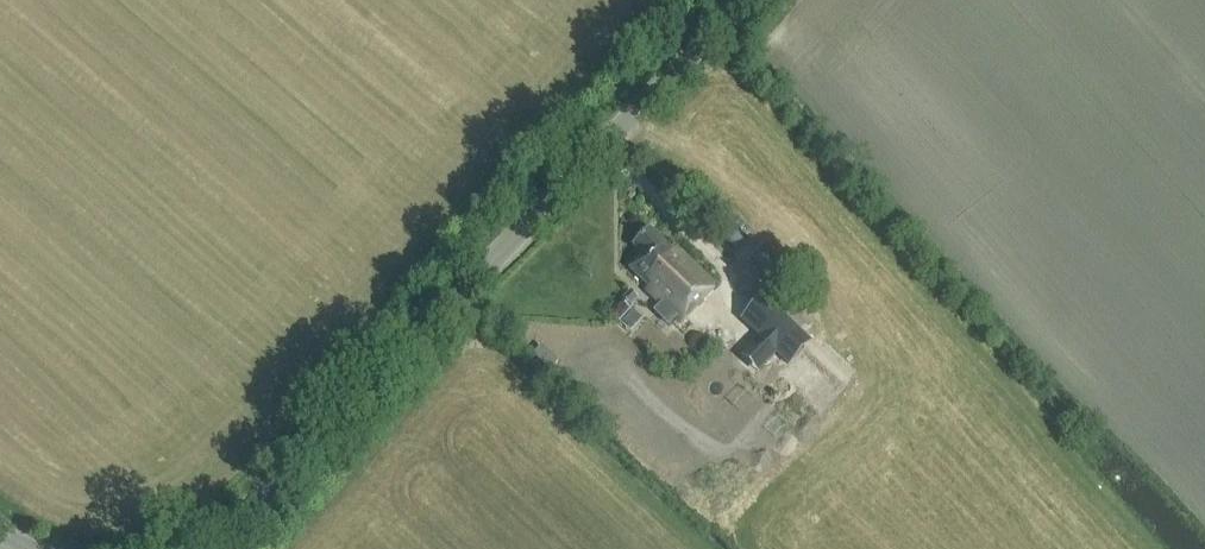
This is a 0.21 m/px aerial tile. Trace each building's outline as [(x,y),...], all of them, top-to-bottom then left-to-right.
[(674,246),(669,250),(649,230),(632,247),(640,255),(628,268),(647,287),(644,291),(679,325),(716,288),(674,246)] [(627,309),(636,300),(628,293),(619,302),(627,309)] [(747,332),(737,342),(751,355),(761,345),(773,356),(789,339),(761,313),(745,330),(747,332)]
